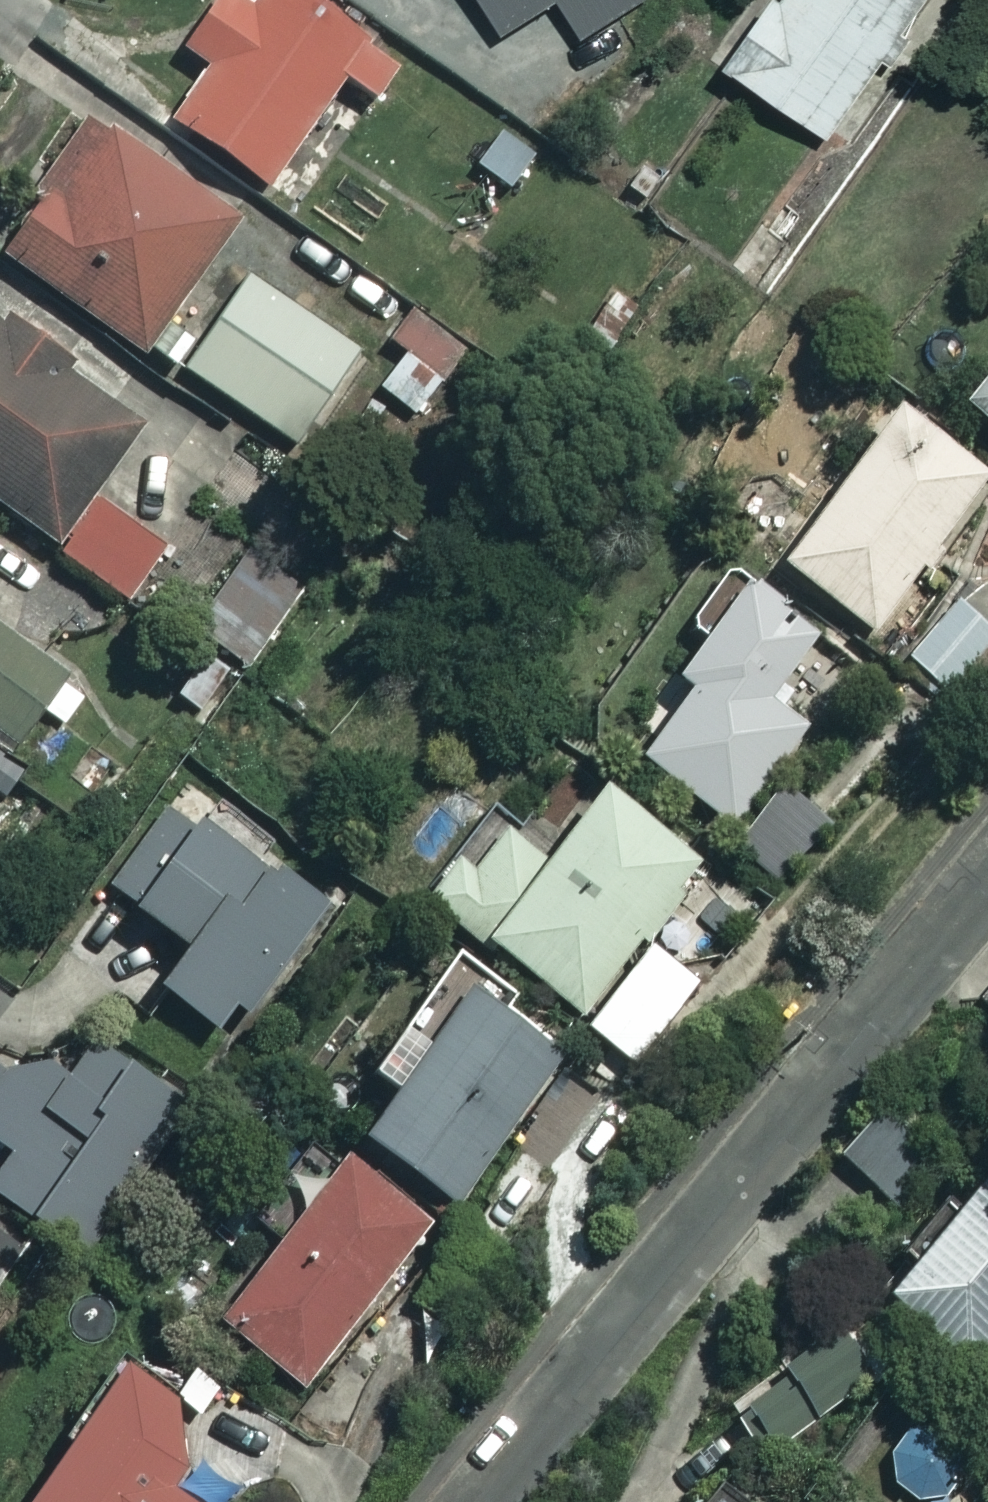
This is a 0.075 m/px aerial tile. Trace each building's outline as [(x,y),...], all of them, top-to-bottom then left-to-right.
[(388,109),(402,88),(391,80),(401,65),(310,0),(254,0),(249,7),(239,0),(211,0),(181,42),(209,62),(172,114),(267,182),(342,76),(388,109)] [(639,52),(737,122),(824,0),(677,0),(639,52)] [(235,216),(85,111),(37,180),(46,186),(2,248),(143,347),(235,216)] [(796,240),(761,214),(723,265),(759,292),(796,240)] [(359,353),(246,273),(198,340),(181,328),(164,352),(294,444),(359,353)] [(640,307),(613,291),(581,345),(608,360),(640,307)] [(0,316),(0,502),(57,541),(138,421),(62,370),(68,362),(0,316)] [(465,359),(424,327),(378,386),(418,418),(465,359)] [(955,395),(987,424),(987,357),(955,395)] [(986,472),(890,403),(777,560),(873,629),(986,472)] [(160,545),(93,498),(57,551),(124,597),(160,545)] [(299,594),(241,557),(193,632),(251,669),(299,594)] [(854,654),(734,569),(701,615),(711,622),(675,672),(688,682),(636,754),(732,824),(854,654)] [(950,597),(904,657),(949,693),(987,643),(987,626),(950,597)] [(7,751),(40,706),(65,725),(88,695),(0,630),(0,746),(7,751)] [(239,683),(208,655),(174,691),(205,720),(239,683)] [(701,864),(599,782),(540,856),(488,813),(421,896),(477,941),(482,934),(637,1058),(698,981),(642,937),(701,864)] [(327,905),(174,787),(103,880),(184,942),(154,982),(226,1037),(327,905)] [(824,823),(784,789),(736,844),(776,879),(824,823)] [(569,1042),(450,955),(369,1066),(393,1083),(360,1128),(457,1198),(569,1042)] [(90,1039),(63,1081),(25,1055),(11,1076),(0,1069),(0,1191),(90,1249),(185,1101),(90,1039)] [(838,1156),(898,1211),(919,1188),(925,1194),(947,1169),(881,1109),(838,1156)] [(434,1224),(340,1152),(213,1316),(307,1388),(434,1224)] [(967,1186),(952,1204),(940,1194),(895,1246),(908,1258),(881,1289),(967,1364),(987,1340),(987,1205),(967,1186)] [(874,1373),(845,1333),(762,1395),(791,1434),(874,1373)] [(120,1358),(16,1501),(199,1501),(171,1482),(213,1425),(120,1358)] [(920,1483),(900,1501),(938,1501),(920,1483)]
